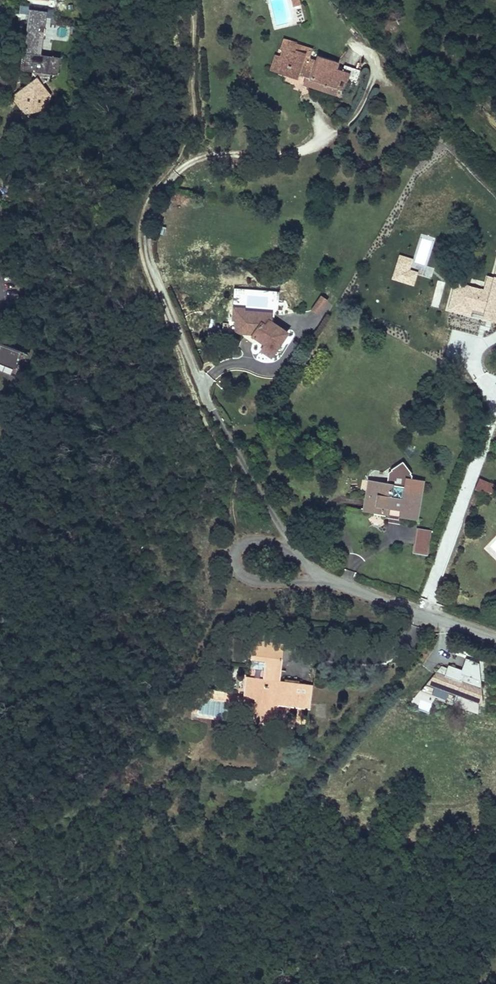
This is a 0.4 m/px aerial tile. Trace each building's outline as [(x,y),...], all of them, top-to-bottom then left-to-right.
[(37,3),(33,3),(31,12),(22,73),(34,75),(39,82),(13,100),(26,118),(50,114),(52,100),(45,87),(59,78),(61,79),(64,62),(45,59),(51,15),(37,13),(37,10),(37,3)] [(301,53),(304,44),(305,43),(291,37),(287,48),(290,49),(293,50),(301,53)] [(343,66),(343,64),(324,57),(323,61),(316,59),(319,50),(304,44),(301,53),(293,50),(290,57),(288,56),(283,69),(304,76),(305,73),(312,75),(311,78),(316,80),(330,85),(329,90),(342,95),(344,89),(349,75),(352,69),(343,66)] [(304,76),(283,69),(288,56),(282,54),(276,71),(302,81),(304,76)] [(349,90),(354,77),(349,75),(344,89),(349,90)] [(329,90),(330,85),(316,80),(314,85),(329,90)] [(447,310),(495,321),(495,265),(493,276),(488,275),(484,288),(453,281),(447,310)] [(321,315),(328,298),(318,294),(311,311),(321,315)] [(244,320),(245,311),(246,311),(246,308),(236,307),(235,320),(238,320),(238,319),(244,320)] [(289,333),(271,320),(272,313),(246,311),(245,311),(244,320),(238,319),(238,320),(237,328),(252,330),(252,329),(256,331),(255,334),(254,335),(267,344),(266,346),(275,353),(289,333)] [(0,341),(0,360),(9,364),(15,347),(0,341)] [(275,353),(266,346),(263,350),(272,357),(275,353)] [(413,516),(416,490),(419,490),(420,479),(408,477),(409,474),(407,471),(399,459),(387,468),(388,469),(385,471),(384,483),(370,482),(368,499),(364,498),(362,510),(386,513),(387,507),(400,508),(399,514),(413,516)] [(485,492),(489,483),(480,479),(476,488),(485,492)] [(431,555),(436,530),(421,527),(416,552),(431,555)] [(256,644),(253,669),(283,672),(286,647),(256,644)] [(483,703),(480,662),(465,657),(462,669),(452,666),(436,667),(430,685),(435,687),(433,695),(447,700),(450,693),(483,703)] [(253,669),(252,678),(282,681),(283,672),(253,669)] [(282,681),(252,678),(250,678),(248,701),(257,702),(263,702),(261,716),(256,715),(255,725),(277,727),(279,709),(276,709),(276,702),(295,704),(295,710),(307,712),(310,685),(303,684),(304,681),(289,680),(289,682),(282,681)] [(431,697),(435,688),(426,684),(416,707),(429,712),(435,699),(431,697)] [(454,703),(457,696),(450,693),(447,701),(454,703)] [(295,704),(276,702),(276,709),(279,709),(295,710),(295,704)]
